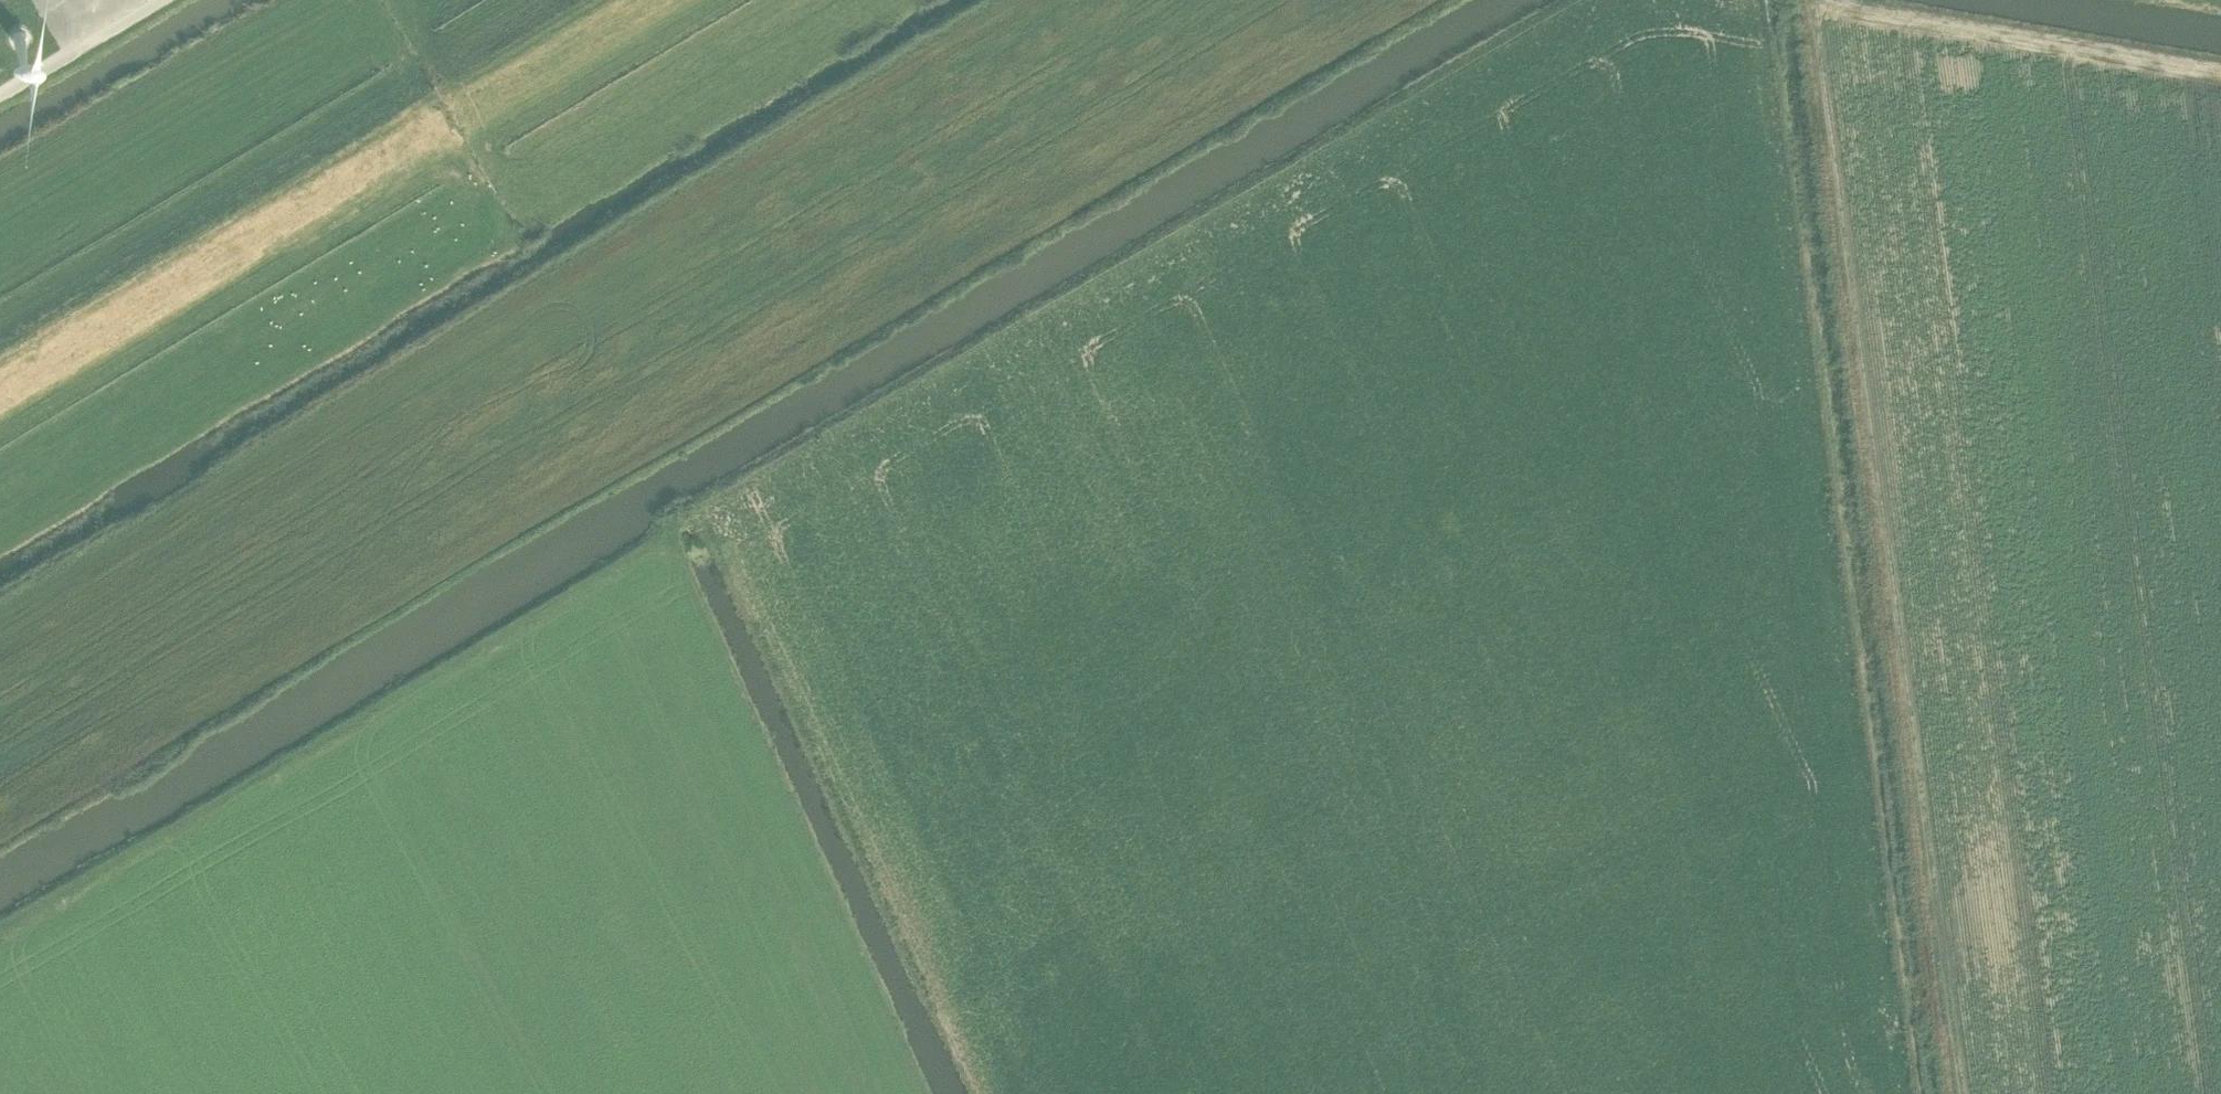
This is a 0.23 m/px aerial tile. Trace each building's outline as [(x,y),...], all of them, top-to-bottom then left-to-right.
[(13,36),(13,37),(13,38),(13,39),(13,40),(14,41),(14,42),(15,42),(15,43),(16,43),(16,44),(17,44),(18,44),(19,45),(20,45),(21,45),(22,45),(23,44),(24,44),(25,43),(26,42),(27,41),(27,40),(27,39),(28,39),(28,38),(28,37),(28,36),(27,35),(27,34),(27,33),(26,33),(26,32),(25,32),(25,31),(24,31),(23,30),(22,30),(21,30),(20,30),(19,30),(18,30),(17,30),(17,31),(16,31),(15,32),(14,33),(14,34),(13,34),(13,35),(13,36)]
